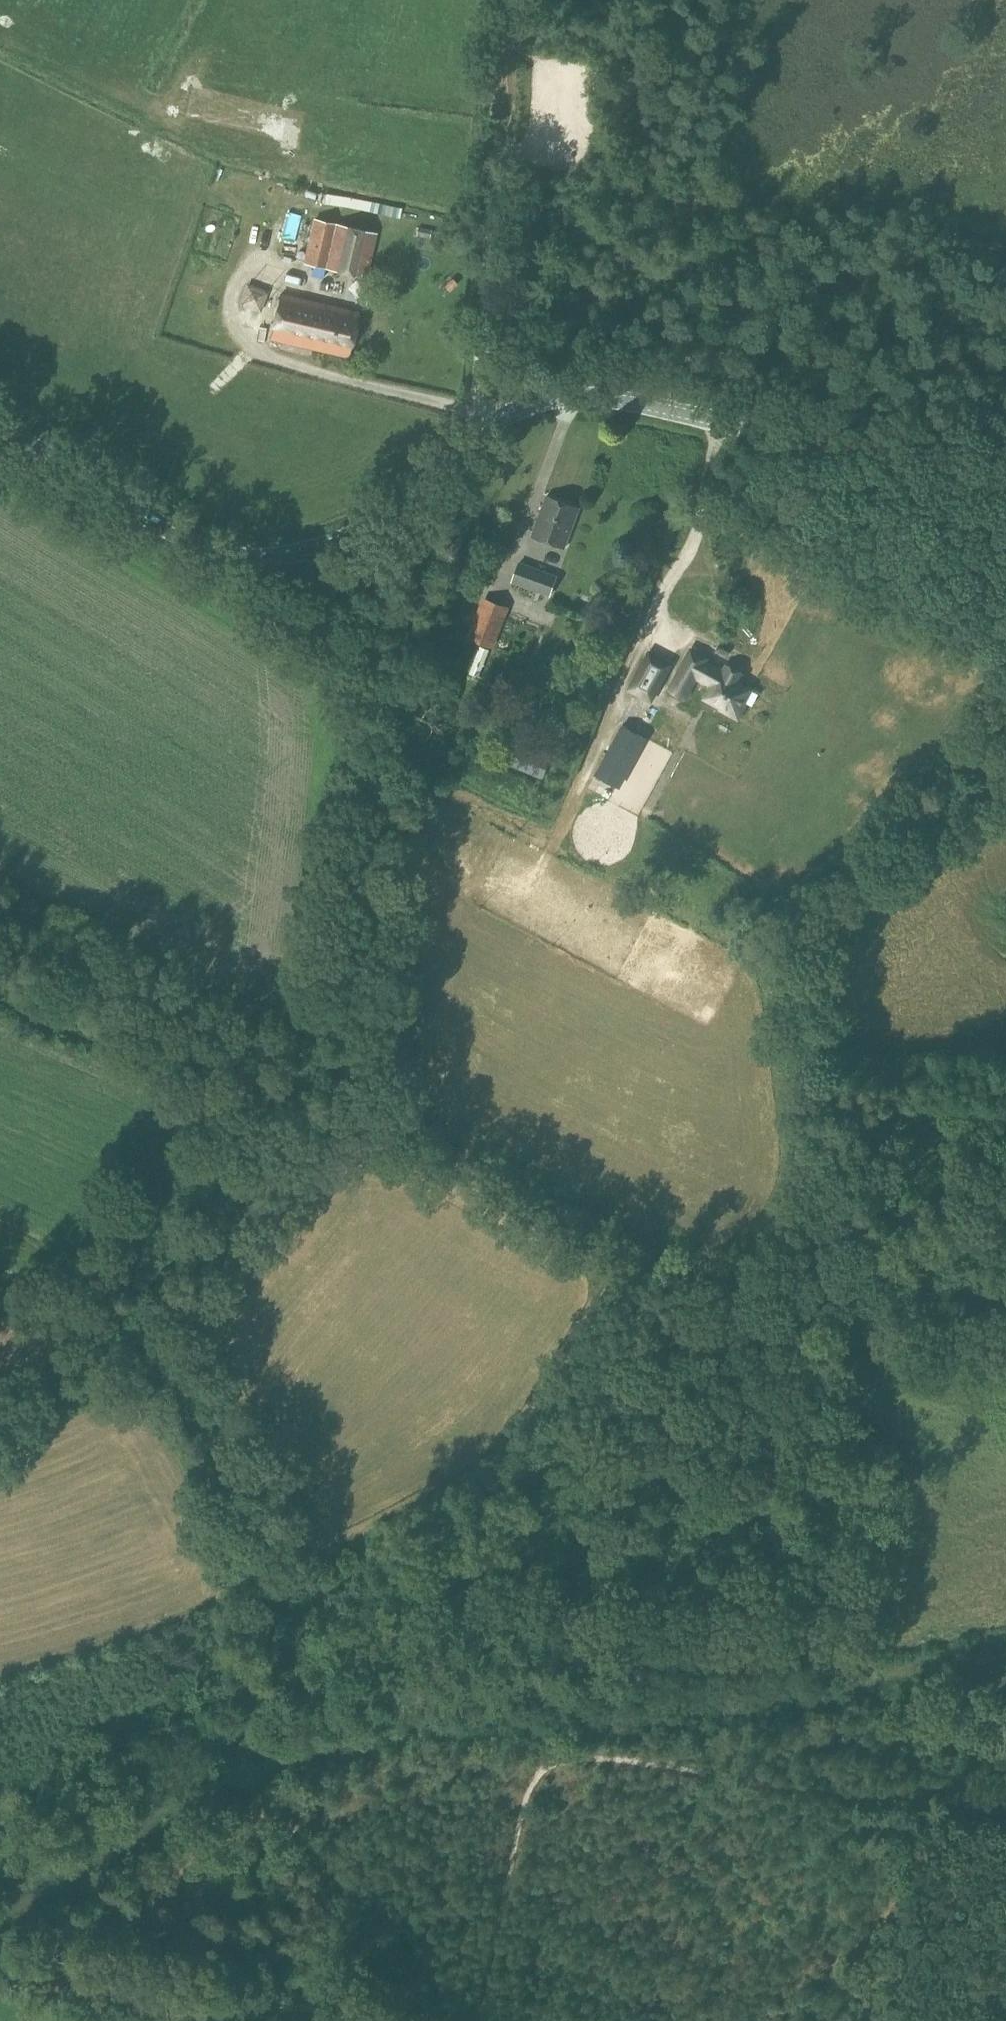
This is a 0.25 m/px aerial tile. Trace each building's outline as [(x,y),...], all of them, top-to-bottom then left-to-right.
[(378,234),(315,219),(304,265),(367,279),(378,234)] [(349,358),(359,313),(281,295),(271,339),(349,358)] [(580,508),(547,496),(532,537),(565,549),(580,508)] [(512,583),(550,596),(557,574),(519,562),(512,583)] [(510,608),(483,598),(468,639),(494,649),(510,608)] [(691,646),(676,673),(696,684),(699,679),(712,686),(708,692),(725,701),(720,710),(738,720),(746,705),(744,704),(752,690),(742,684),(745,679),(740,677),(742,673),(729,665),(727,669),(722,667),(720,670),(707,662),(710,657),(691,646)] [(630,689),(652,701),(672,664),(650,652),(630,689)] [(670,748),(685,717),(664,707),(649,738),(670,748)] [(617,786),(644,737),(623,726),(596,774),(617,786)] [(543,779),(551,761),(520,748),(513,767),(543,779)]
